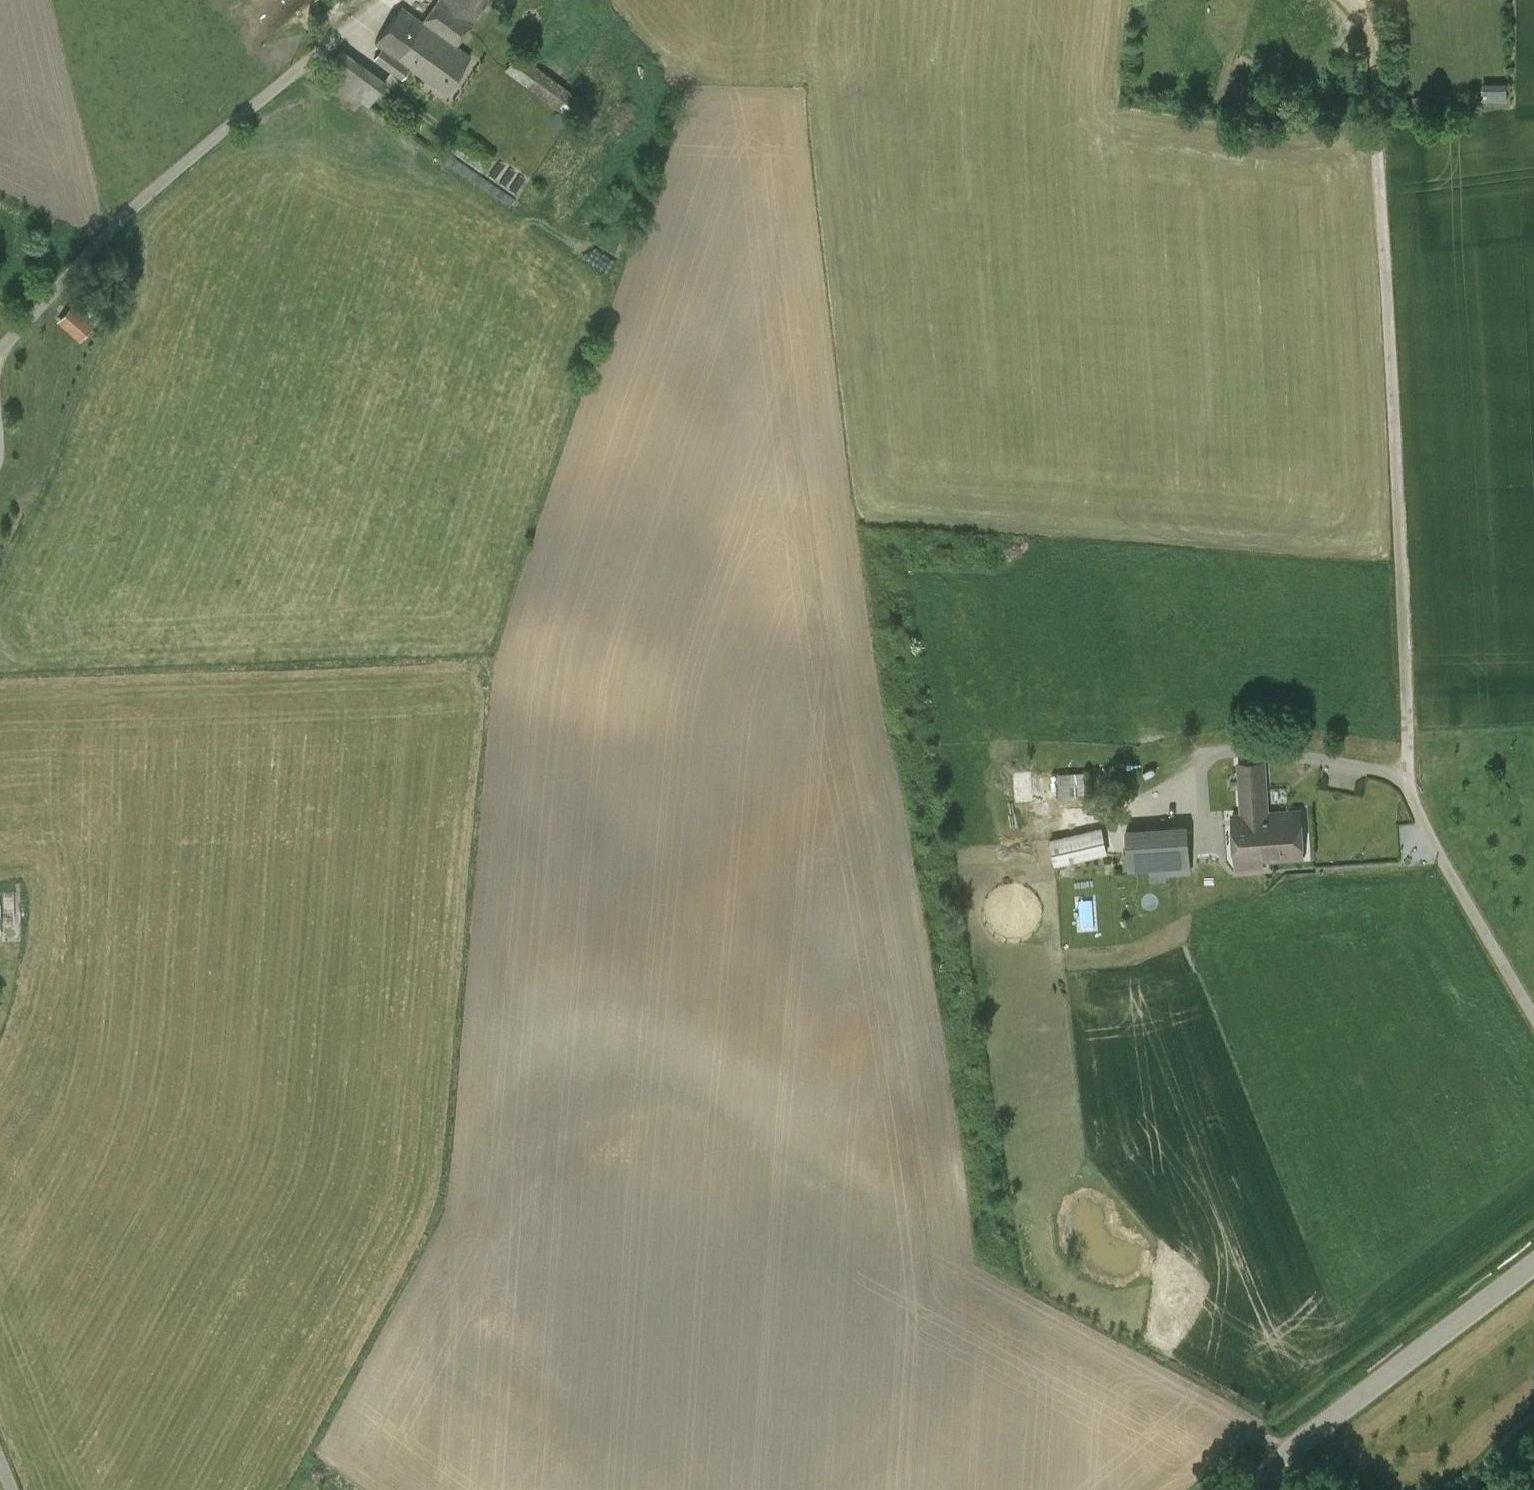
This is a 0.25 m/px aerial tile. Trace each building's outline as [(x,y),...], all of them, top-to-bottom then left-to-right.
[(381,47),(374,58),(402,79),(410,68),(444,94),(470,57),(456,47),(490,0),(437,0),(422,22),(402,7),(375,43),(381,47)] [(386,83),(342,49),(323,73),(369,106),(386,83)] [(572,120),(585,102),(518,51),(505,69),(572,120)] [(461,130),(449,147),(481,171),(494,153),(461,130)] [(79,340),(96,325),(75,302),(58,318),(79,340)] [(1242,816),(1231,816),(1234,862),(1303,857),(1299,812),(1268,814),(1264,761),(1238,763),(1242,816)] [(1070,772),(1058,773),(1059,799),(1071,799),(1086,798),(1085,772),(1070,772)] [(1421,823),(1400,824),(1401,846),(1418,846),(1419,853),(1402,854),(1403,860),(1422,859),(1421,823)] [(1192,872),(1188,824),(1126,830),(1130,871),(1166,867),(1166,874),(1192,872)] [(1056,864),(1107,852),(1103,836),(1053,847),(1056,864)]
